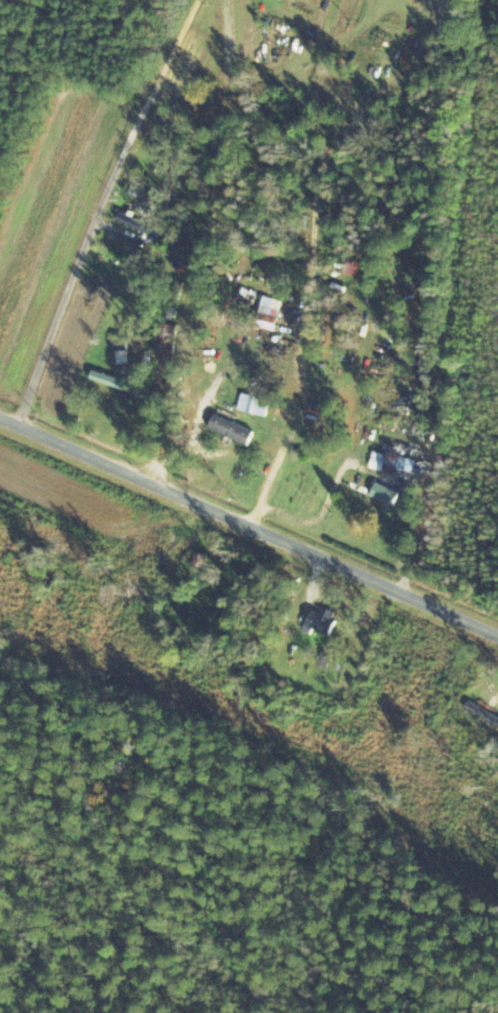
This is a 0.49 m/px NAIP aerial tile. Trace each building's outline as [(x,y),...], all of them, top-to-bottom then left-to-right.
[(146,191),(133,185),(129,194),(143,199),(146,191)] [(159,229),(121,211),(117,219),(156,237),(159,229)] [(275,332),(283,302),(263,296),(255,327),(275,332)] [(127,353),(125,338),(114,339),(115,354),(127,353)] [(129,391),(131,383),(93,371),(90,380),(129,391)] [(266,417),(270,401),(241,394),(238,411),(266,417)] [(208,430),(248,446),(254,432),(214,416),(208,430)] [(417,460),(392,454),(391,457),(373,453),(370,468),(384,472),(385,467),(413,474),(417,460)] [(370,496),(393,507),(400,494),(377,482),(370,496)] [(338,614),(323,607),(320,613),(313,610),(302,631),(311,635),(314,629),(328,636),(338,614)] [(468,703),(465,711),(497,726),(497,717),(468,703)]
